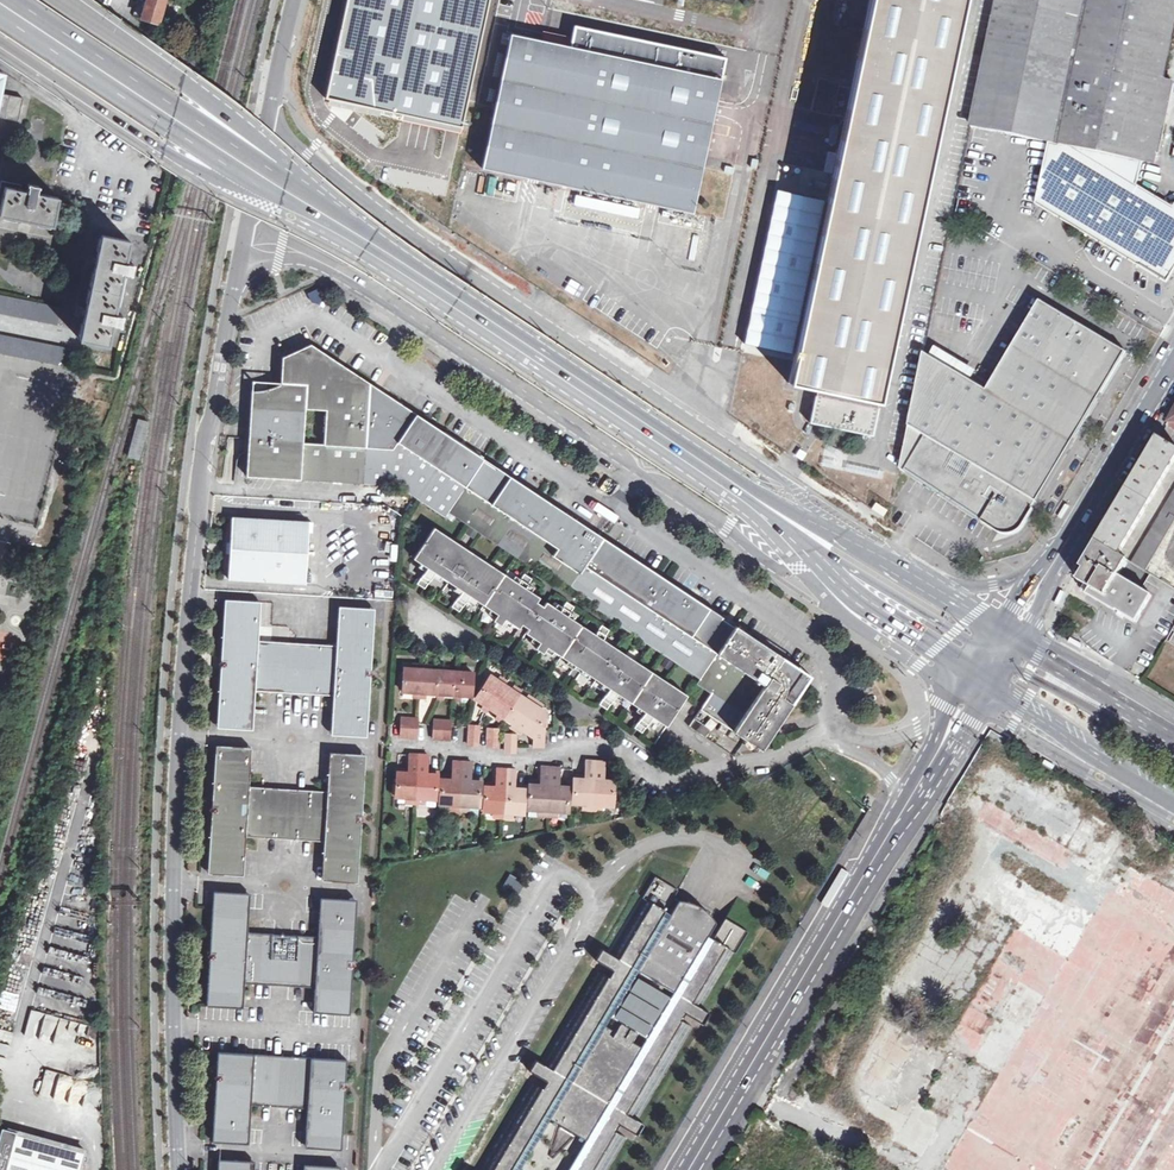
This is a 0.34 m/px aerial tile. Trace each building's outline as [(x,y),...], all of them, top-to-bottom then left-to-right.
[(159,23),(165,0),(147,0),(146,3),(142,18),(159,23)] [(833,392),(832,399),(816,395),(810,422),(872,435),(878,408),(848,402),(849,396),(879,402),(965,0),(870,0),(788,383),(833,392)] [(970,129),(1050,143),(1063,146),(1093,0),(996,0),(970,129)] [(1166,82),(1173,38),(1173,0),(1093,0),(1063,146),(1050,143),(1038,205),(1111,250),(1162,281),(1171,279),(1173,273),(1173,207),(1173,208),(1139,188),(1144,163),(1159,154),(1173,83),(1173,82),(1166,82)] [(682,21),(663,16),(661,25),(681,29),(682,21)] [(482,168),(686,211),(722,56),(575,25),(570,48),(511,36),(482,168)] [(554,34),(552,41),(570,45),(572,38),(554,34)] [(17,121),(19,110),(22,99),(22,97),(0,93),(0,117),(17,121)] [(53,225),(58,197),(36,192),(37,185),(29,184),(28,191),(5,187),(0,211),(0,215),(53,225)] [(132,264),(125,263),(129,240),(102,235),(80,339),(108,345),(112,323),(120,324),(122,315),(114,314),(123,271),(130,273),(132,264)] [(318,289),(308,294),(312,304),(323,299),(318,289)] [(58,325),(62,307),(0,295),(0,313),(58,325)] [(900,469),(906,472),(905,472),(998,533),(1003,534),(1008,535),(1012,534),(1017,532),(1021,529),(1024,526),(1034,509),(1033,508),(1036,503),(1037,503),(1075,439),(1100,398),(1127,352),(1106,340),(1105,340),(1040,302),(1030,319),(1014,346),(987,391),(924,353),(900,469)] [(78,350),(0,334),(0,352),(78,368),(79,362),(75,361),(78,350)] [(270,388),(267,389),(264,389),(260,390),(256,390),(253,390),(252,390),(250,428),(252,428),(251,438),(249,438),(247,476),(303,479),(354,482),(364,483),(370,383),(344,366),(343,367),(336,362),(337,361),(311,344),(283,357),(282,373),(282,375),(281,375),(281,383),(278,385),(275,385),(270,388)] [(461,443),(443,431),(442,433),(433,427),(434,425),(416,414),(382,391),(380,393),(372,388),(374,386),(370,383),(364,483),(398,486),(416,497),(445,517),(449,511),(482,460),(484,458),(481,456),(466,446),(461,443)] [(1159,438),(1095,546),(1082,568),(1085,570),(1079,581),(1091,588),(1088,593),(1102,601),(1137,622),(1152,596),(1141,589),(1118,576),(1126,563),(1128,560),(1119,555),(1173,462),(1173,447),(1159,438)] [(599,537),(589,531),(590,529),(577,520),(576,520),(563,511),(548,504),(536,496),(537,494),(496,467),(496,468),(486,462),(482,460),(449,511),(528,563),(531,558),(571,584),(602,539),(599,537)] [(1145,570),(1147,566),(1173,521),(1173,492),(1132,562),(1145,570)] [(1065,503),(1056,517),(1061,520),(1069,506),(1065,503)] [(232,517),(229,579),(306,584),(306,582),(306,575),(309,521),(232,517)] [(510,622),(519,628),(522,624),(531,611),(537,601),(540,596),(525,586),(530,578),(523,573),(517,581),(435,526),(425,541),(414,558),(420,562),(422,560),(429,565),(428,567),(418,582),(419,582),(426,586),(425,586),(426,587),(435,572),(437,570),(441,573),(440,575),(455,585),(457,583),(464,588),(463,591),(453,605),(454,605),(460,609),(460,610),(470,596),(472,593),(477,596),(475,599),(490,609),(492,607),(500,612),(498,614),(494,620),(501,625),(505,619),(507,617),(512,620),(510,622)] [(602,539),(571,584),(595,601),(592,606),(700,678),(728,636),(734,627),(730,624),(724,620),(722,618),(723,617),(700,601),(683,590),(683,591),(666,585),(654,577),(642,564),(643,564),(636,560),(616,546),(615,547),(612,546),(606,541),(605,541),(604,541),(602,539)] [(643,564),(642,564),(654,577),(657,573),(643,564)] [(683,590),(669,581),(666,585),(683,591),(683,590)] [(1065,593),(1060,590),(1054,602),(1058,604),(1065,593)] [(221,663),(217,728),(252,729),(254,705),(256,691),(269,692),(288,693),(291,643),(268,641),(258,641),(259,626),(261,602),(238,600),(225,599),(221,663)] [(532,637),(533,634),(542,639),(540,642),(536,648),(544,653),(547,647),(549,645),(553,647),(552,650),(567,660),(569,657),(589,671),(588,674),(603,684),(605,681),(612,686),(610,688),(601,702),(601,703),(601,702),(608,707),(608,708),(617,693),(619,691),(624,694),(623,697),(637,706),(639,704),(646,709),(645,712),(635,726),(636,726),(643,730),(653,716),(654,714),(659,717),(657,719),(666,726),(668,723),(669,722),(676,712),(687,695),(670,683),(602,637),(608,630),(600,625),(594,632),(567,614),(572,606),(564,601),(559,609),(546,600),(544,605),(537,616),(529,628),(526,633),(532,637)] [(531,611),(522,624),(529,628),(537,616),(544,605),(537,601),(531,611)] [(321,645),(291,643),(288,693),(322,695),(334,696),(333,709),(332,734),(367,736),(371,670),(374,609),(339,607),(338,620),(337,645),(321,645)] [(782,696),(784,693),(785,691),(785,689),(786,687),(786,686),(786,685),(786,683),(786,680),(785,678),(784,676),(783,675),(783,674),(782,672),(781,670),(779,668),(776,666),(782,657),(783,657),(743,630),(738,627),(736,626),(735,625),(734,627),(728,636),(700,678),(697,683),(711,693),(700,709),(733,731),(761,749),(772,733),(792,703),(791,702),(782,696)] [(1069,639),(1067,641),(1079,648),(1082,644),(1070,637),(1069,639)] [(783,675),(791,663),(782,657),(776,666),(779,668),(781,670),(782,672),(783,674),(783,675)] [(472,696),(472,693),(474,673),(466,672),(466,669),(456,668),(456,672),(449,671),(449,667),(439,666),(439,670),(432,670),(432,666),(412,665),(412,668),(404,668),(402,691),(413,692),(420,692),(423,693),(428,693),(436,694),(444,694),(454,695),(462,695),(472,696)] [(484,703),(490,708),(498,713),(504,717),(512,722),(515,725),(518,727),(524,730),(534,737),(533,746),(544,746),(545,712),(541,709),(543,706),(527,695),(525,698),(519,694),(521,691),(514,686),(512,689),(505,685),(507,682),(499,677),(497,680),(491,676),(475,698),(484,703)] [(782,696),(791,702),(797,693),(786,686),(786,687),(785,689),(785,691),(784,693),(782,696)] [(484,703),(480,708),(486,713),(490,708),(484,703)] [(498,713),(495,718),(501,722),(504,717),(498,713)] [(408,737),(409,737),(416,737),(418,737),(419,719),(401,718),(400,736),(401,736),(408,737)] [(694,718),(689,727),(705,737),(711,729),(694,718)] [(432,738),(434,738),(441,738),(442,739),(449,739),(450,739),(452,722),(434,720),(432,738)] [(515,731),(518,727),(515,725),(512,722),(509,727),(515,731)] [(468,745),(470,745),(476,745),(478,745),(479,727),(470,727),(468,745)] [(524,730),(518,727),(515,731),(521,735),(524,730)] [(497,747),(498,729),(489,728),(488,746),(489,746),(496,747),(497,747)] [(506,751),(507,752),(514,752),(515,752),(516,735),(507,734),(506,751)] [(245,851),(246,837),(256,838),(281,839),(284,789),(262,787),(249,786),(250,775),(251,748),(217,746),(212,810),(208,873),(244,875),(245,851)] [(312,790),(284,789),(281,839),(309,841),(325,842),(323,857),(322,881),(358,883),(361,819),(365,755),(330,752),(328,777),(328,791),(312,790)] [(436,799),(438,772),(429,771),(429,774),(426,774),(426,771),(427,760),(428,760),(429,756),(426,755),(419,755),(418,755),(411,754),(408,754),(408,759),(410,759),(409,770),(409,773),(407,772),(407,770),(398,769),(398,772),(396,796),(398,797),(398,803),(405,804),(406,797),(416,798),(427,798),(426,805),(436,806),(436,799)] [(1057,765),(1046,759),(1044,763),(1054,769),(1057,765)] [(455,762),(452,761),(452,766),(454,766),(453,777),(453,780),(450,780),(451,777),(441,776),(440,804),(449,805),(459,805),(469,806),(480,806),(482,779),(473,778),(473,781),(470,781),(470,778),(470,767),(472,768),(472,763),(470,763),(463,762),(462,762),(455,762)] [(606,780),(603,780),(603,777),(603,775),(603,767),(605,767),(606,762),(603,762),(596,761),(595,762),(588,761),(585,761),(585,766),(587,766),(586,777),(586,779),(583,779),(583,776),(574,776),(573,803),(582,804),(592,804),(602,805),(613,806),(614,778),(606,778),(606,780)] [(541,785),(539,785),(539,782),(530,782),(528,809),(537,810),(547,810),(557,811),(568,812),(570,784),(561,784),(561,786),(558,786),(558,783),(559,773),(561,773),(561,768),(559,768),(551,768),(550,768),(543,767),(541,767),(540,772),(542,772),(541,783),(541,785)] [(496,769),(496,774),(497,773),(497,784),(497,787),(494,787),(494,784),(485,784),(484,811),(493,812),(503,812),(514,813),(524,814),(525,786),(517,786),(516,788),(513,788),(514,785),(515,775),(516,775),(516,770),(514,770),(507,770),(506,769),(498,769),(496,769)] [(517,894),(524,883),(509,874),(502,886),(517,894)] [(628,1138),(616,1131),(620,1124),(637,1134),(644,1123),(638,1120),(692,1027),(682,1020),(686,1013),(703,1023),(709,1012),(702,1008),(735,951),(736,952),(748,931),(725,918),(713,939),(708,936),(710,932),(673,909),(670,913),(665,910),(677,890),(655,876),(641,899),(643,899),(611,954),(603,948),(596,959),(612,969),(608,977),(598,971),(543,1063),(536,1059),(529,1070),(547,1081),(544,1086),(533,1079),(480,1169),(608,1169),(628,1138)] [(248,922),(249,894),(214,891),(211,955),(207,1005),(243,1008),(244,996),(244,982),(254,983),(281,985),(284,935),(258,933),(247,933),(248,922)] [(305,936),(284,935),(281,985),(303,986),(315,987),(315,1004),(314,1012),(350,1014),(353,964),(356,900),(321,898),(319,924),(319,937),(305,936)] [(716,922),(714,918),(710,914),(707,910),(702,907),(698,905),(695,903),(688,901),(682,900),(678,900),(673,909),(710,932),(716,922)] [(213,1141),(249,1143),(250,1119),(251,1104),(261,1105),(276,1106),(280,1055),(219,1052),(217,1079),(213,1141)] [(346,1060),(280,1055),(276,1106),(295,1107),(308,1108),(307,1123),(306,1148),(341,1150),(345,1086),(346,1060)] [(81,1106),(87,1080),(45,1070),(39,1095),(81,1106)] [(86,1150),(2,1128),(0,1136),(0,1150),(1,1151),(0,1153),(0,1169),(80,1169),(86,1150)] [(255,1162),(219,1160),(218,1169),(254,1169),(255,1162)]
